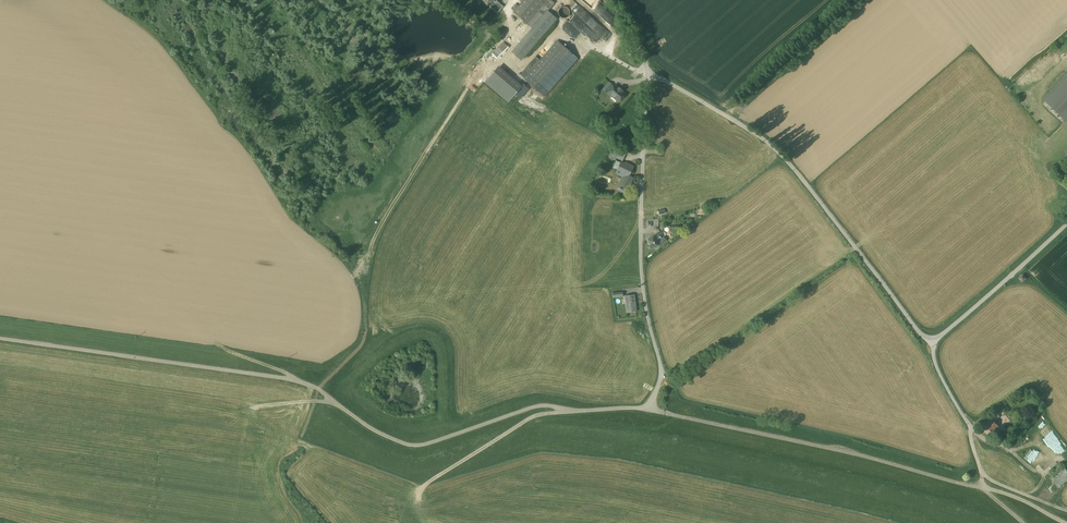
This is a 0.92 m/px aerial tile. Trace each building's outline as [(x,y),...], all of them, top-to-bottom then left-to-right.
[(495,0),(492,0),(488,5),(498,13),(503,7),(495,0)] [(513,12),(526,24),(538,10),(547,0),(523,0),(513,12)] [(589,27),(595,19),(574,2),(569,8),(575,13),(564,28),(582,42),(586,37),(597,45),(602,37),(589,27)] [(538,10),(526,24),(532,29),(544,15),(538,10)] [(532,29),(512,52),(521,59),(544,32),(555,19),(547,12),(544,15),(532,29)] [(608,12),(602,18),(610,24),(615,18),(608,12)] [(540,60),(528,74),(531,76),(536,81),(549,92),(577,59),(557,41),(540,60)] [(503,43),(492,54),(495,57),(507,46),(503,43)] [(536,57),(520,74),(527,80),(531,76),(528,74),(540,60),(536,57)] [(521,87),(499,67),(486,82),(508,102),(521,87)] [(1040,98),(1066,127),(1066,72),(1040,98)] [(609,83),(603,89),(607,93),(613,86),(609,83)] [(615,86),(609,93),(619,102),(625,94),(622,92),(622,91),(619,88),(618,89),(615,86)] [(607,156),(615,159),(615,158),(622,161),(625,154),(618,152),(617,155),(609,151),(607,156)] [(634,167),(620,161),(615,173),(622,176),(616,188),(628,193),(635,178),(630,175),(634,167)] [(658,242),(654,237),(648,242),(650,245),(648,246),(650,249),(652,248),(653,249),(658,245),(659,246),(666,240),(664,237),(658,242)] [(1018,277),(1022,282),(1027,278),(1022,273),(1018,277)] [(633,292),(623,294),(626,313),(636,311),(633,292)] [(998,425),(992,418),(982,427),(988,435),(998,425)] [(1050,477),(1059,489),(1066,483),(1066,470),(1064,466),(1050,477)]
